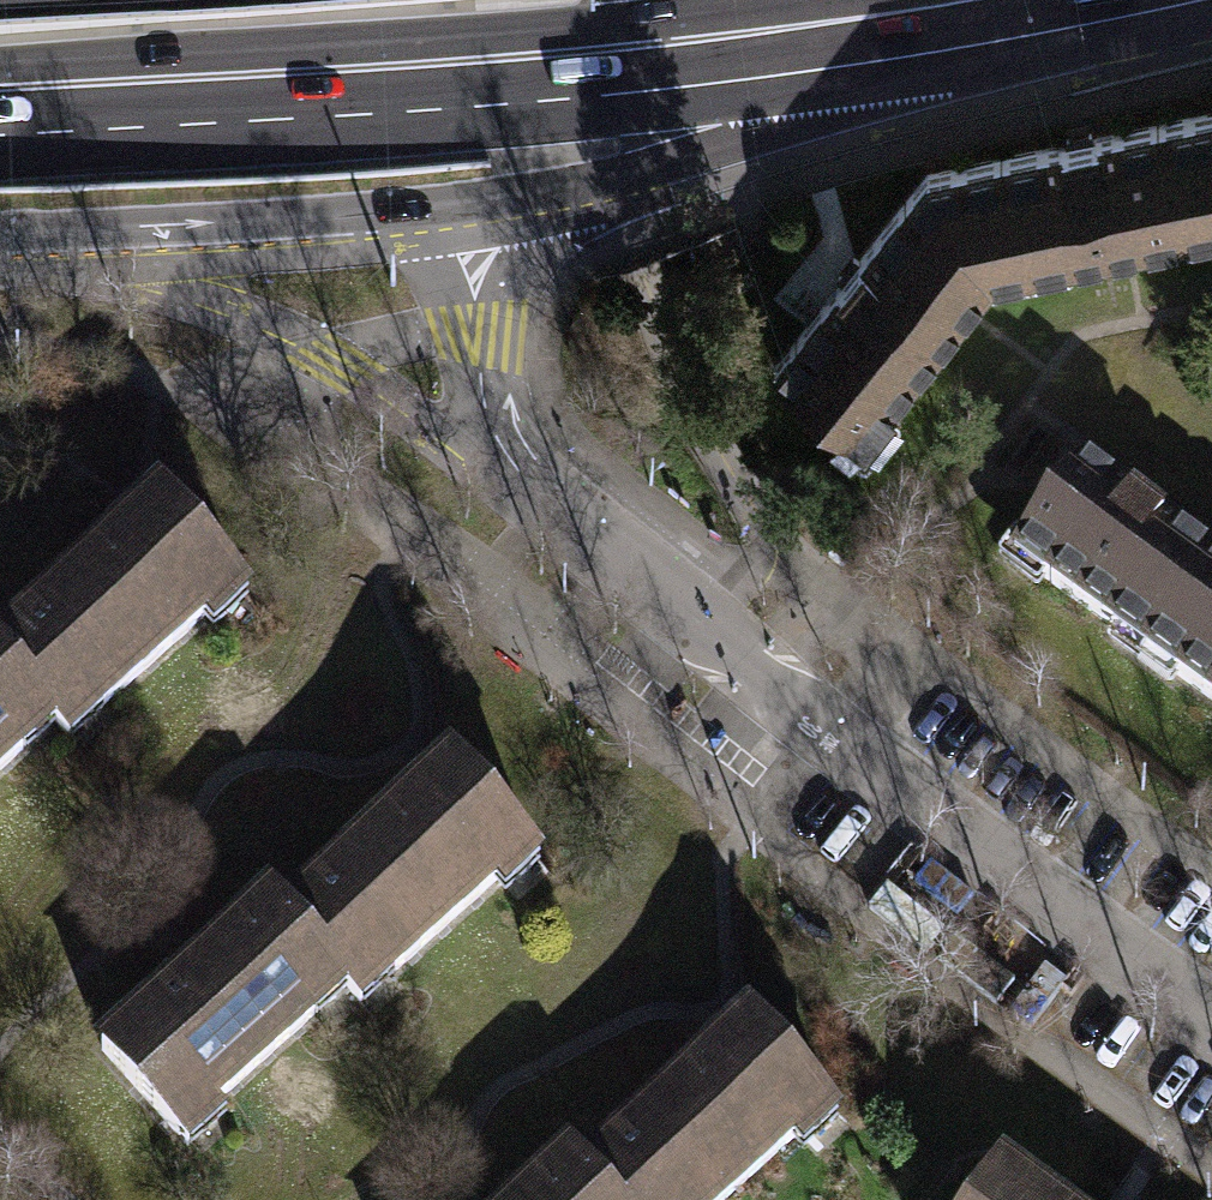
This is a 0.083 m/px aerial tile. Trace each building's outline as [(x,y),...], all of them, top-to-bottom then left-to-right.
[(1179,235),(1211,228),(1211,111),(1154,124),(1179,235)] [(1179,235),(1154,124),(998,158),(1023,270),(1179,235)] [(1023,270),(998,158),(926,174),(772,366),(863,438),(993,274),(1023,270)] [(1008,548),(1143,647),(1208,558),(1074,459),(1008,548)] [(0,636),(0,660),(43,709),(58,725),(89,697),(98,707),(236,584),(158,496),(0,636)] [(1211,697),(1211,561),(1208,558),(1143,647),(1211,697)] [(23,745),(14,735),(43,709),(0,660),(0,766),(23,745)] [(449,761),(279,911),(334,974),(348,990),(380,962),(389,972),(527,849),(449,761)] [(266,897),(98,1045),(175,1132),(314,1010),(305,1000),(334,974),(279,911),(266,897)] [(579,1169),(606,1199),(722,1199),(827,1107),(748,1019),(579,1169)] [(515,1199),(606,1199),(579,1169),(566,1155),(515,1199)] [(972,1199),(1062,1199),(1003,1158),(972,1199)]
